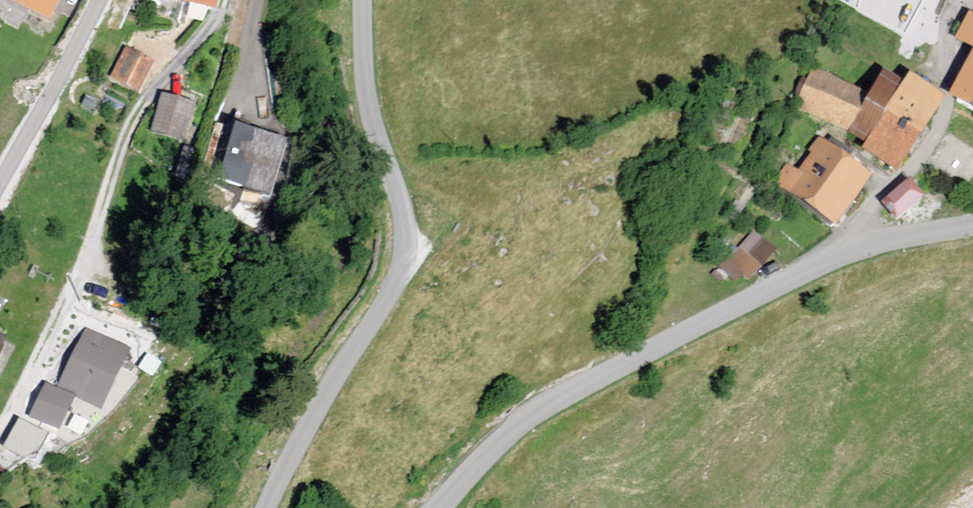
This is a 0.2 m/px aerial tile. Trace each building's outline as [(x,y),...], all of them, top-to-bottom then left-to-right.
[(53,19),(61,0),(13,0),(53,19)] [(200,10),(202,0),(155,0),(200,10)] [(964,16),(950,41),(968,51),(942,99),(972,116),(972,21),(964,16)] [(142,62),(117,52),(103,84),(128,94),(142,62)] [(860,99),(811,70),(785,112),(887,175),(933,100),(901,81),(896,88),(875,75),(860,99)] [(179,102),(150,96),(142,135),(170,141),(179,102)] [(292,138),(239,122),(223,177),(276,193),(292,138)] [(861,178),(813,144),(791,174),(782,168),(766,189),(824,230),(861,178)] [(909,179),(884,200),(897,216),(922,195),(909,179)] [(718,263),(741,285),(776,247),(754,226),(718,263)] [(129,347),(85,328),(58,386),(45,380),(29,414),(59,427),(75,392),(103,405),(129,347)]
